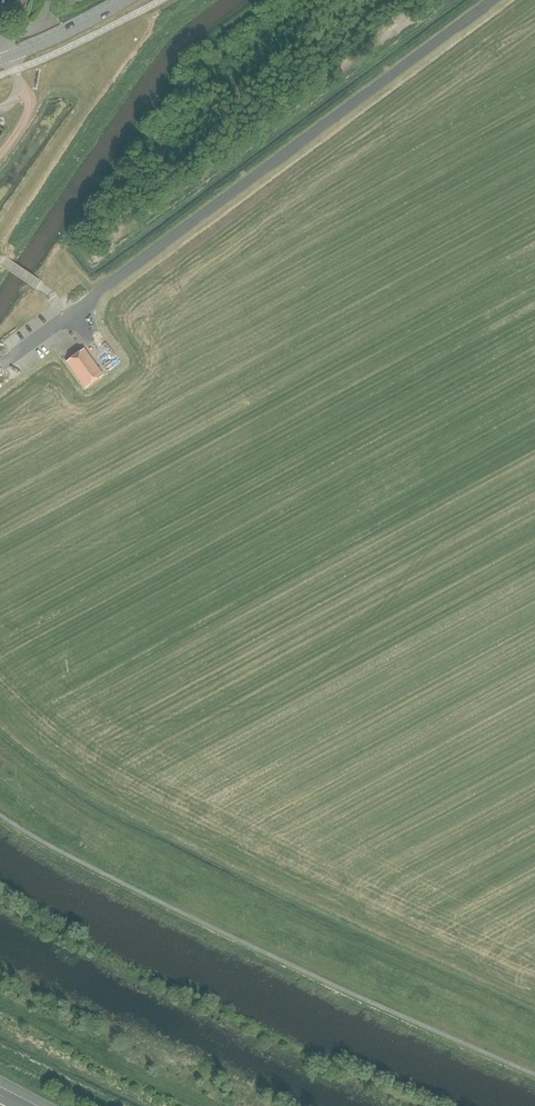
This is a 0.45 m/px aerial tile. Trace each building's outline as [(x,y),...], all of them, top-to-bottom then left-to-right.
[(7,7),(9,8),(9,10),(19,14),(19,13),(22,14),(28,0),(10,0),(7,7)] [(103,375),(84,349),(66,362),(85,388),(103,375)]
